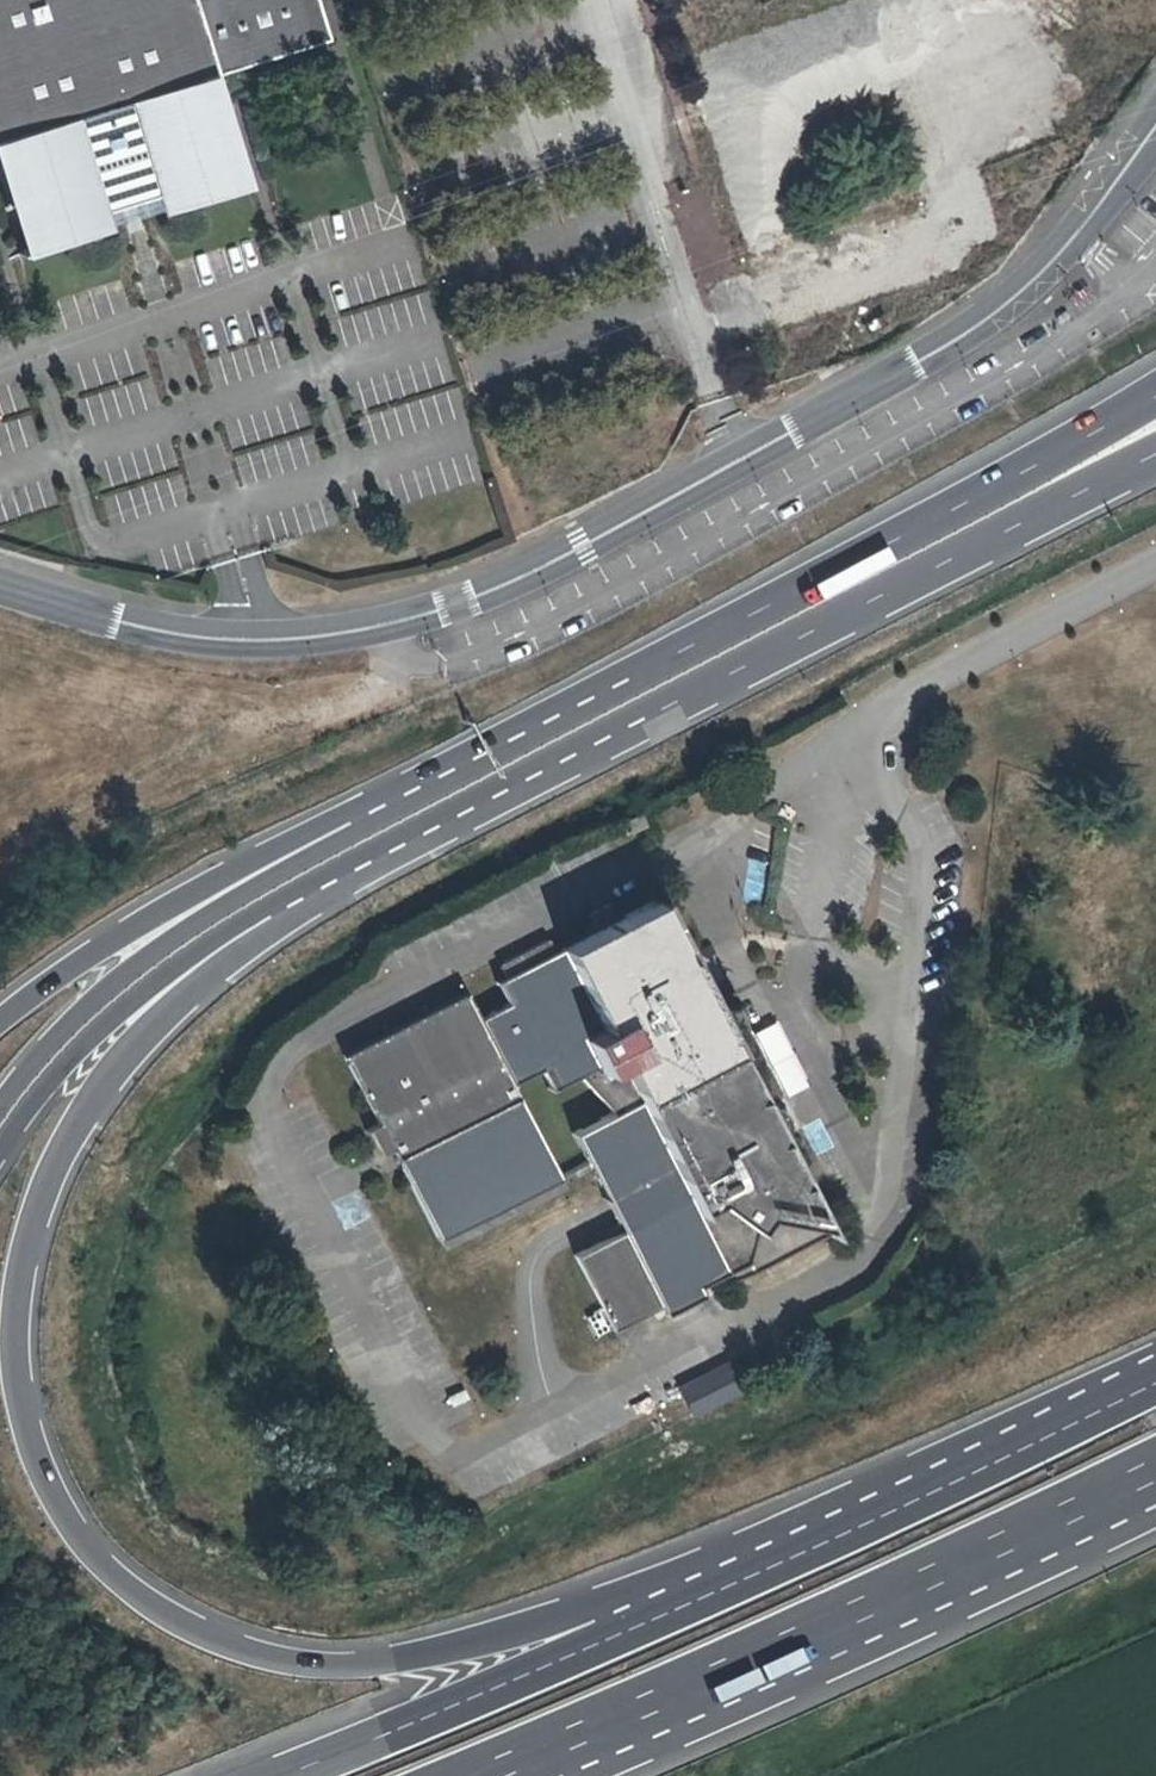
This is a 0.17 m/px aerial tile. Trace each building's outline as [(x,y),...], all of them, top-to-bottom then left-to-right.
[(198,81),(327,40),(314,0),(0,0),(0,151),(31,245),(65,226),(69,238),(101,228),(96,211),(158,193),(163,209),(194,200),(193,191),(230,188),(198,81)] [(101,228),(163,209),(158,193),(96,211),(101,228)] [(639,814),(624,821),(630,832),(644,825),(639,814)] [(655,900),(646,904),(655,917),(659,912),(655,900)] [(589,1138),(549,1158),(576,1210),(582,1222),(596,1248),(574,1259),(612,1333),(660,1310),(667,1318),(707,1299),(702,1290),(730,1276),(735,1284),(772,1267),(768,1256),(822,1229),(781,1150),(791,1135),(760,1107),(705,999),(692,991),(683,972),(691,969),(659,912),(655,917),(646,904),(620,918),(612,905),(593,914),(600,928),(544,956),(537,943),(490,967),(497,980),(488,985),(497,1006),(469,1021),(457,999),(339,1061),(372,1129),(365,1132),(374,1150),(376,1155),(382,1151),(394,1173),(431,1245),(533,1194),(480,1091),(508,1078),(518,1096),(545,1082),(589,1138)] [(705,999),(691,969),(683,972),(692,991),(705,999)] [(723,1362),(677,1386),(690,1412),(737,1388),(723,1362)]
